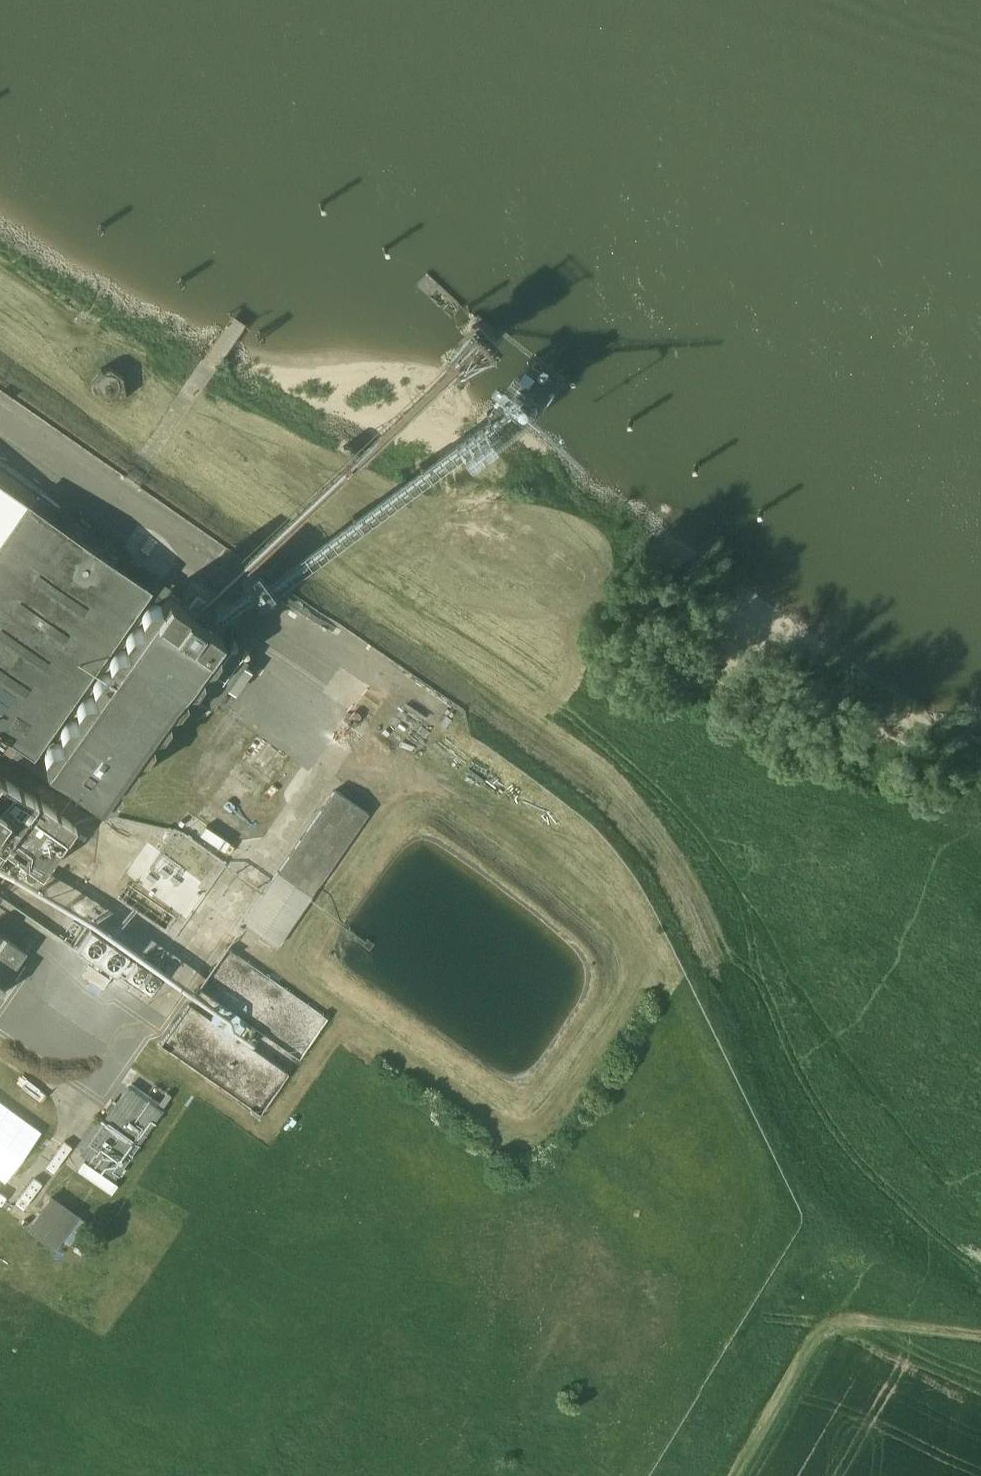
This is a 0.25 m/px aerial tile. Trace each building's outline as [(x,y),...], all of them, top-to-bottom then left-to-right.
[(8,748),(99,811),(186,686),(209,702),(246,649),(0,478),(0,759),(8,748)] [(37,884),(73,833),(0,782),(0,858),(37,884)] [(368,810),(334,787),(243,920),(277,944),(368,810)] [(332,1012),(225,941),(158,1042),(265,1113),(332,1012)] [(129,1080),(84,1153),(122,1176),(167,1104),(129,1080)] [(82,1170),(116,1194),(124,1183),(90,1159),(82,1170)] [(54,1189),(35,1219),(63,1235),(81,1206),(54,1189)]
